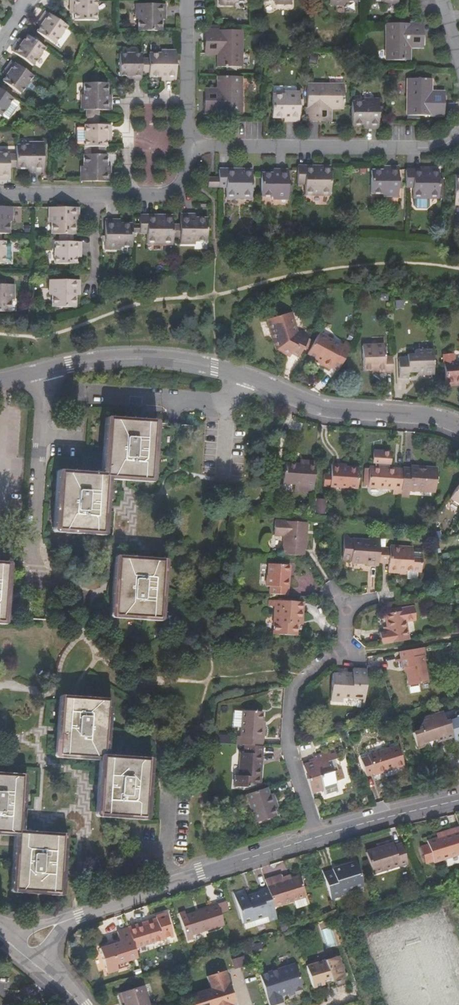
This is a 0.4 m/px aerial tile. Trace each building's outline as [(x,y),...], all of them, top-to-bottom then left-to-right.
[(71,14),(74,14),(75,20),(96,20),(97,0),(71,0),(71,14)] [(139,20),(139,31),(141,31),(162,31),(162,19),(166,19),(165,5),(136,4),(136,20),(139,20)] [(68,27),(46,11),(37,24),(41,26),(38,32),(56,44),(68,27)] [(423,38),(423,24),(386,24),(385,60),(410,61),(410,38),(423,38)] [(243,67),(243,30),(205,29),(205,44),(218,44),(218,66),(243,67)] [(46,48),(28,35),(24,42),(20,39),(12,51),(33,66),(46,48)] [(160,80),(177,81),(176,51),(161,51),(161,54),(149,54),(149,59),(149,73),(149,76),(160,77),(160,80)] [(126,80),(140,81),(140,73),(141,58),(141,55),(120,54),(120,76),(126,77),(126,80)] [(140,73),(149,73),(149,59),(141,58),(140,73)] [(33,76),(11,61),(3,73),(7,76),(3,82),(20,94),(33,76)] [(242,113),(243,76),(217,76),(217,99),(205,99),(205,113),(242,113)] [(432,79),(407,78),(406,115),(445,115),(445,102),(432,101),(432,79)] [(81,110),(86,110),(100,110),(111,110),(111,95),(107,94),(107,83),(84,83),(84,94),(81,94),(81,110)] [(306,84),(306,121),(321,121),(321,109),(344,109),(344,85),(306,84)] [(0,91),(0,115),(1,116),(2,117),(3,115),(13,99),(0,91)] [(284,95),(272,95),(273,118),(284,118),(284,121),(299,121),(299,92),(284,92),(284,95)] [(11,116),(19,103),(13,99),(3,115),(7,118),(8,118),(10,117),(11,116)] [(351,101),(351,125),(364,125),(364,129),(378,129),(378,99),(364,99),(364,101),(351,101)] [(86,117),(86,125),(100,125),(100,117),(86,117)] [(84,127),(84,147),(91,147),(106,147),(106,140),(111,140),(111,125),(100,125),(86,125),(84,125),(84,127)] [(16,154),(16,169),(28,169),(28,172),(43,172),(43,143),(28,143),(28,146),(16,146),(16,154)] [(9,169),(9,154),(0,154),(0,179),(9,179),(9,169)] [(81,167),(81,182),(110,182),(111,182),(110,167),(106,167),(106,154),(91,155),(84,155),(84,167),(81,167)] [(297,166),(297,184),(304,184),(304,195),(330,196),(330,167),(320,167),(320,171),(312,170),(312,167),(297,166)] [(384,171),(372,171),(372,194),(384,194),(384,197),(398,197),(398,168),(384,168),(384,171)] [(218,187),(218,188),(226,187),(226,198),(252,199),(252,170),(242,170),(242,174),(234,174),(234,170),(218,169),(218,178),(218,187)] [(261,173),(260,197),(272,197),(272,200),(288,200),(288,169),(272,169),(272,173),(261,173)] [(405,170),(405,187),(414,188),(414,199),(415,199),(430,199),(438,199),(438,170),(429,170),(429,174),(421,174),(421,170),(405,170)] [(208,187),(218,187),(218,178),(208,178),(208,187)] [(430,205),(430,199),(415,199),(415,205),(417,208),(428,208),(430,205)] [(0,207),(0,234),(2,234),(9,234),(9,222),(12,222),(12,207),(0,207)] [(79,207),(50,207),(49,222),(52,222),(52,234),(59,234),(73,234),(75,234),(75,223),(79,223),(79,207)] [(180,224),(180,238),(180,244),(195,245),(195,241),(207,241),(207,219),(195,219),(195,216),(180,215),(180,224)] [(172,224),(172,216),(141,216),(140,224),(133,224),(133,233),(140,233),(147,233),(147,244),(172,244),(172,238),(172,224)] [(120,247),(132,247),(133,233),(133,224),(120,224),(120,221),(105,220),(105,250),(120,250),(120,247)] [(172,224),(172,238),(180,238),(180,224),(172,224)] [(4,263),(4,262),(11,262),(12,243),(4,243),(4,241),(2,241),(0,241),(0,263),(4,263)] [(73,242),(59,242),(55,242),(55,264),(77,264),(77,257),(81,257),(81,242),(73,242)] [(79,280),(49,280),(49,295),(53,295),(53,307),(75,307),(75,295),(79,295),(79,280)] [(0,284),(0,311),(11,311),(11,299),(14,299),(14,285),(0,284)] [(290,313),(267,320),(272,335),(276,333),(278,340),(276,340),(279,349),(291,355),(292,353),(299,357),(304,348),(309,339),(310,337),(303,332),(301,335),(296,333),(290,313)] [(320,331),(308,353),(322,361),(321,363),(331,369),(332,367),(339,371),(352,345),(345,341),(343,345),(320,331)] [(312,341),(309,339),(304,348),(307,350),(312,341)] [(377,373),(393,373),(392,357),(384,357),(384,346),(361,346),(363,370),(376,370),(377,373)] [(425,376),(434,376),(434,351),(415,352),(415,355),(407,355),(407,358),(401,358),(402,379),(408,379),(408,373),(425,372),(425,376)] [(443,362),(445,385),(454,385),(453,381),(458,381),(458,361),(443,362)] [(104,476),(105,476),(149,479),(153,422),(108,419),(104,476)] [(403,470),(403,469),(390,468),(390,464),(391,464),(392,452),(375,451),(375,463),(378,463),(378,467),(370,467),(370,468),(366,468),(365,486),(369,486),(369,487),(394,489),(393,494),(401,495),(401,492),(403,470)] [(314,494),(316,462),(307,462),(307,465),(284,464),(283,484),(297,485),(297,492),(314,494)] [(358,488),(359,469),(340,467),(340,465),(332,464),(332,473),(331,485),(358,488)] [(410,470),(403,470),(401,492),(409,493),(409,489),(435,490),(436,469),(411,467),(410,470)] [(101,532),(105,476),(104,476),(60,473),(56,529),(101,532)] [(451,497),(454,499),(458,503),(458,484),(451,497)] [(317,514),(327,515),(328,500),(318,500),(317,514)] [(285,536),(284,555),(304,556),(304,548),(306,548),(307,535),(304,535),(304,522),(275,520),(275,535),(285,536)] [(367,565),(379,566),(379,562),(380,547),(381,536),(369,536),(369,540),(344,538),(343,557),(352,557),(352,560),(367,561),(367,565)] [(380,547),(379,562),(390,563),(389,572),(399,572),(399,570),(421,572),(422,559),(412,558),(413,547),(390,545),(390,548),(380,547)] [(162,561),(118,558),(114,614),(158,617),(162,561)] [(270,587),(270,594),(288,595),(289,573),(286,573),(286,565),(270,564),(269,576),(267,575),(267,586),(270,587)] [(276,607),(274,635),(297,636),(298,619),(303,619),(304,602),(270,600),(270,606),(276,607)] [(385,635),(386,644),(409,640),(406,621),(416,620),(413,606),(401,608),(402,611),(384,614),(388,635),(385,635)] [(423,647),(400,651),(402,668),(406,668),(409,686),(428,683),(423,656),(425,655),(423,647)] [(364,698),(366,669),(352,668),(352,673),(332,672),(330,700),(342,701),(342,696),(364,698)] [(107,701),(63,697),(59,754),(102,757),(107,701)] [(237,734),(236,745),(244,745),(262,747),(263,728),(260,728),(261,711),(242,710),(240,735),(237,734)] [(458,740),(458,717),(446,721),(444,715),(438,717),(435,714),(426,717),(425,716),(419,726),(420,729),(411,732),(415,746),(422,744),(425,740),(435,737),(435,739),(442,737),(442,740),(453,737),(454,741),(458,740)] [(262,755),(262,747),(244,745),(244,753),(240,753),(238,775),(234,775),(234,786),(247,787),(260,783),(261,768),(258,768),(259,755),(262,755)] [(366,757),(360,759),(365,775),(371,773),(372,774),(402,765),(396,745),(366,755),(366,757)] [(302,766),(310,792),(323,788),(325,793),(338,789),(335,781),(344,778),(334,749),(312,757),(314,762),(302,766)] [(146,760),(103,757),(99,813),(142,816),(146,760)] [(18,833),(22,776),(0,775),(0,831),(18,833)] [(266,787),(245,794),(255,822),(276,815),(273,807),(268,794),(266,787)] [(268,794),(273,807),(277,806),(272,793),(268,794)] [(458,827),(451,830),(452,833),(427,841),(433,862),(458,854),(458,829),(458,827)] [(62,836),(18,833),(17,844),(14,888),(58,892),(59,875),(62,836)] [(393,845),(366,853),(372,873),(398,864),(399,866),(407,864),(401,845),(393,847),(393,845)] [(324,878),(325,881),(331,900),(342,897),(341,893),(364,886),(358,867),(334,874),(334,875),(324,878)] [(288,873),(272,878),(274,884),(290,879),(288,873)] [(272,878),(265,880),(267,888),(273,907),(294,901),(305,897),(299,876),(290,879),(274,884),(272,878)] [(273,907),(267,888),(259,891),(259,892),(251,895),(251,897),(247,899),(244,892),(234,895),(242,923),(244,923),(267,916),(268,921),(276,918),(273,907)] [(305,897),(294,901),(297,908),(308,904),(305,897)] [(224,925),(220,913),(226,912),(224,903),(217,905),(218,906),(185,915),(184,912),(178,914),(187,941),(192,939),(191,935),(224,925)] [(136,925),(127,927),(128,929),(134,949),(163,940),(162,939),(172,936),(166,914),(155,918),(157,922),(137,928),(136,925)] [(267,916),(244,923),(245,928),(268,921),(267,916)] [(285,922),(279,924),(281,932),(288,929),(285,922)] [(117,965),(137,958),(134,949),(128,929),(117,933),(120,943),(100,949),(107,974),(118,970),(117,965)] [(337,957),(306,967),(312,988),(323,985),(322,981),(330,978),(331,982),(344,978),(337,957)] [(259,976),(269,1004),(276,1004),(282,1003),(280,996),(287,994),(293,992),(302,989),(294,964),(259,976)] [(189,996),(192,1004),(231,1004),(234,1004),(232,998),(226,1000),(224,991),(230,989),(225,976),(223,977),(222,972),(206,977),(210,989),(189,996)] [(143,985),(120,992),(124,1004),(148,1004),(143,985)] [(226,1000),(232,998),(230,989),(224,991),(226,1000)]
